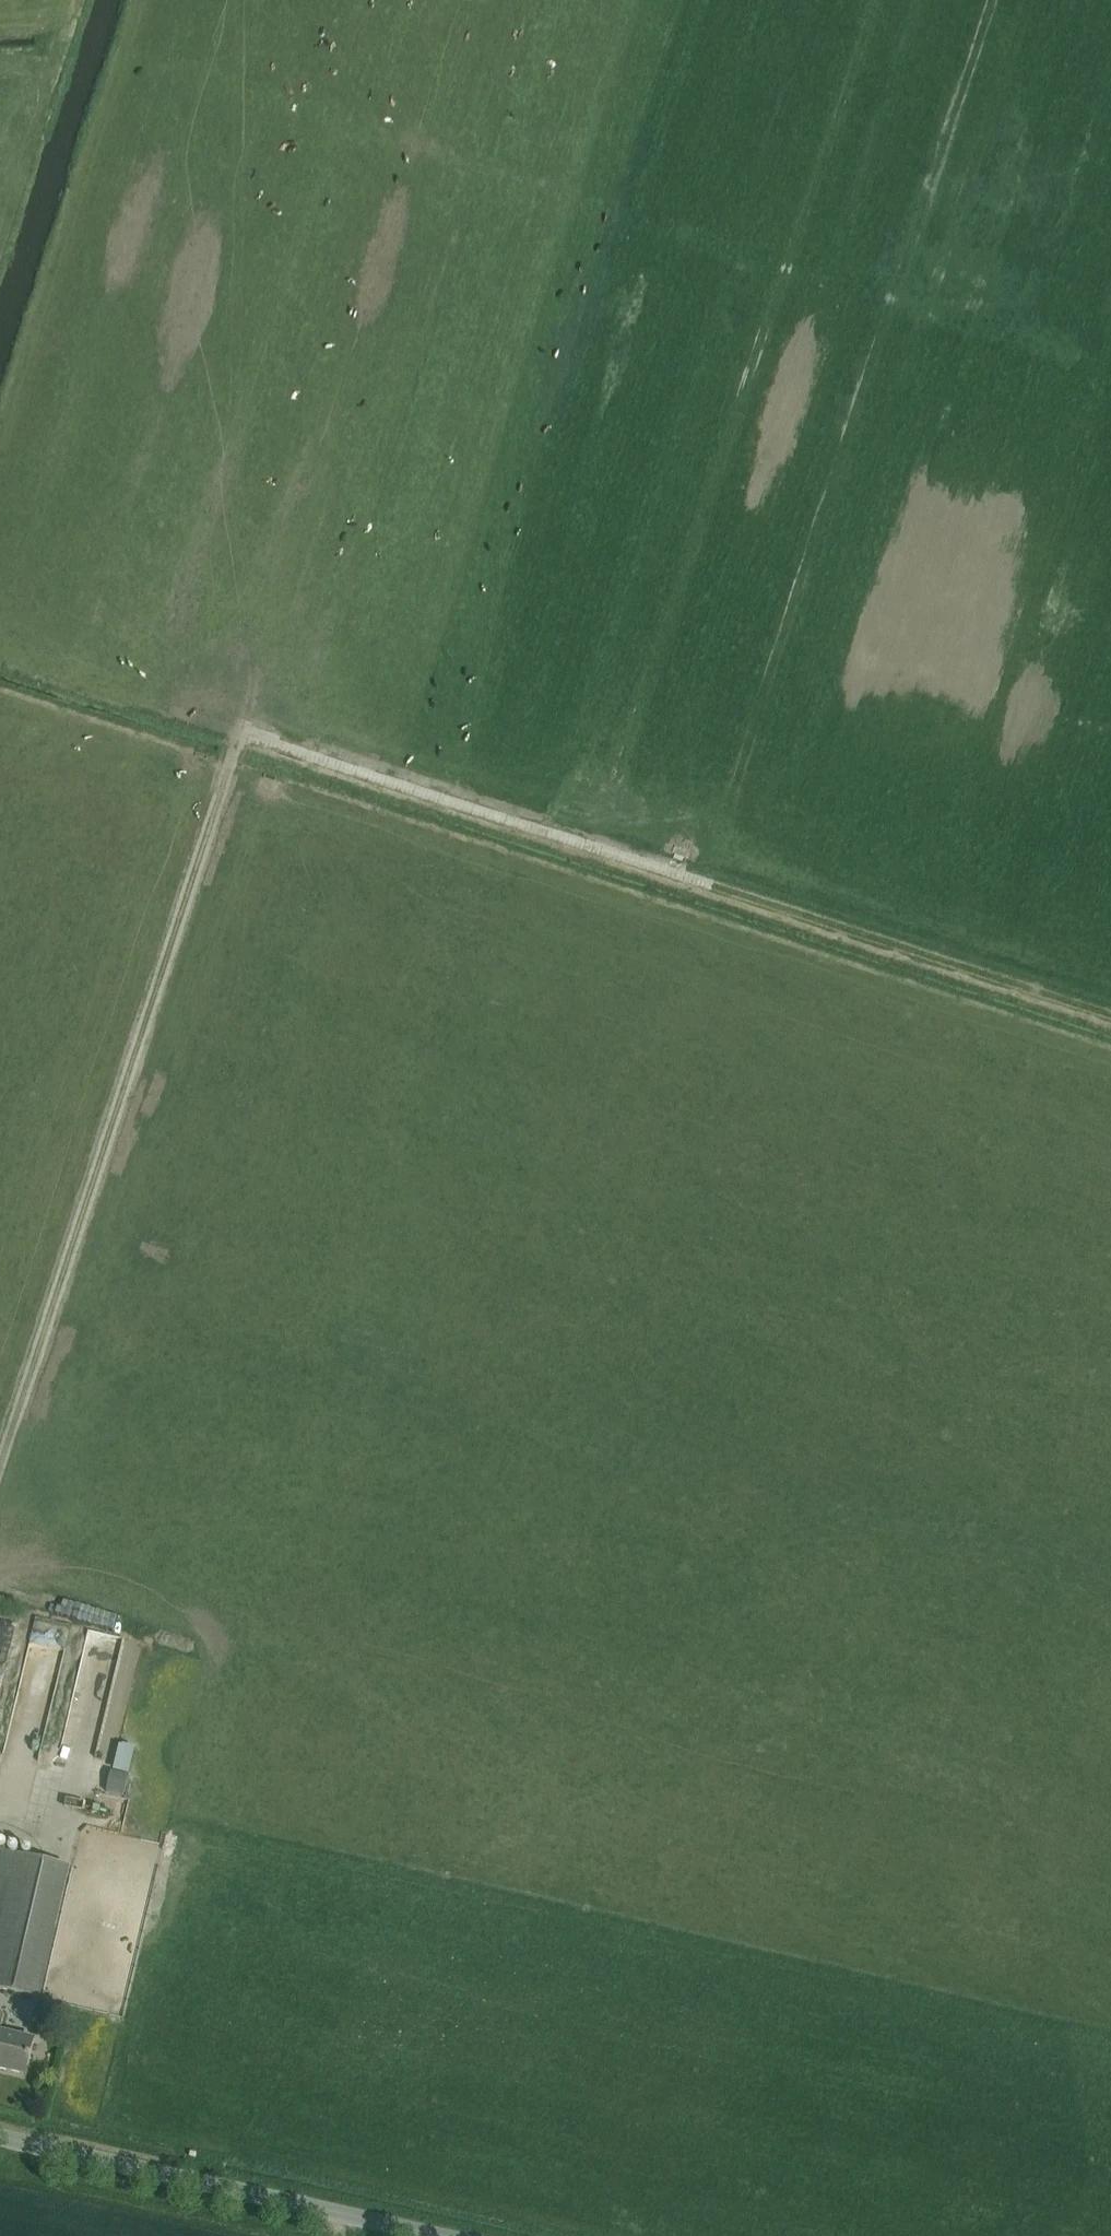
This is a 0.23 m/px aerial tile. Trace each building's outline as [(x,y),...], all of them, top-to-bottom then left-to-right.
[(103,1731),(116,1651),(81,1645),(68,1725),(103,1731)] [(105,1789),(105,1808),(120,1808),(120,1789),(105,1789)] [(0,1853),(0,1986),(40,1995),(70,1869),(0,1853)] [(25,2072),(33,2038),(0,2031),(0,2066),(25,2072)]
